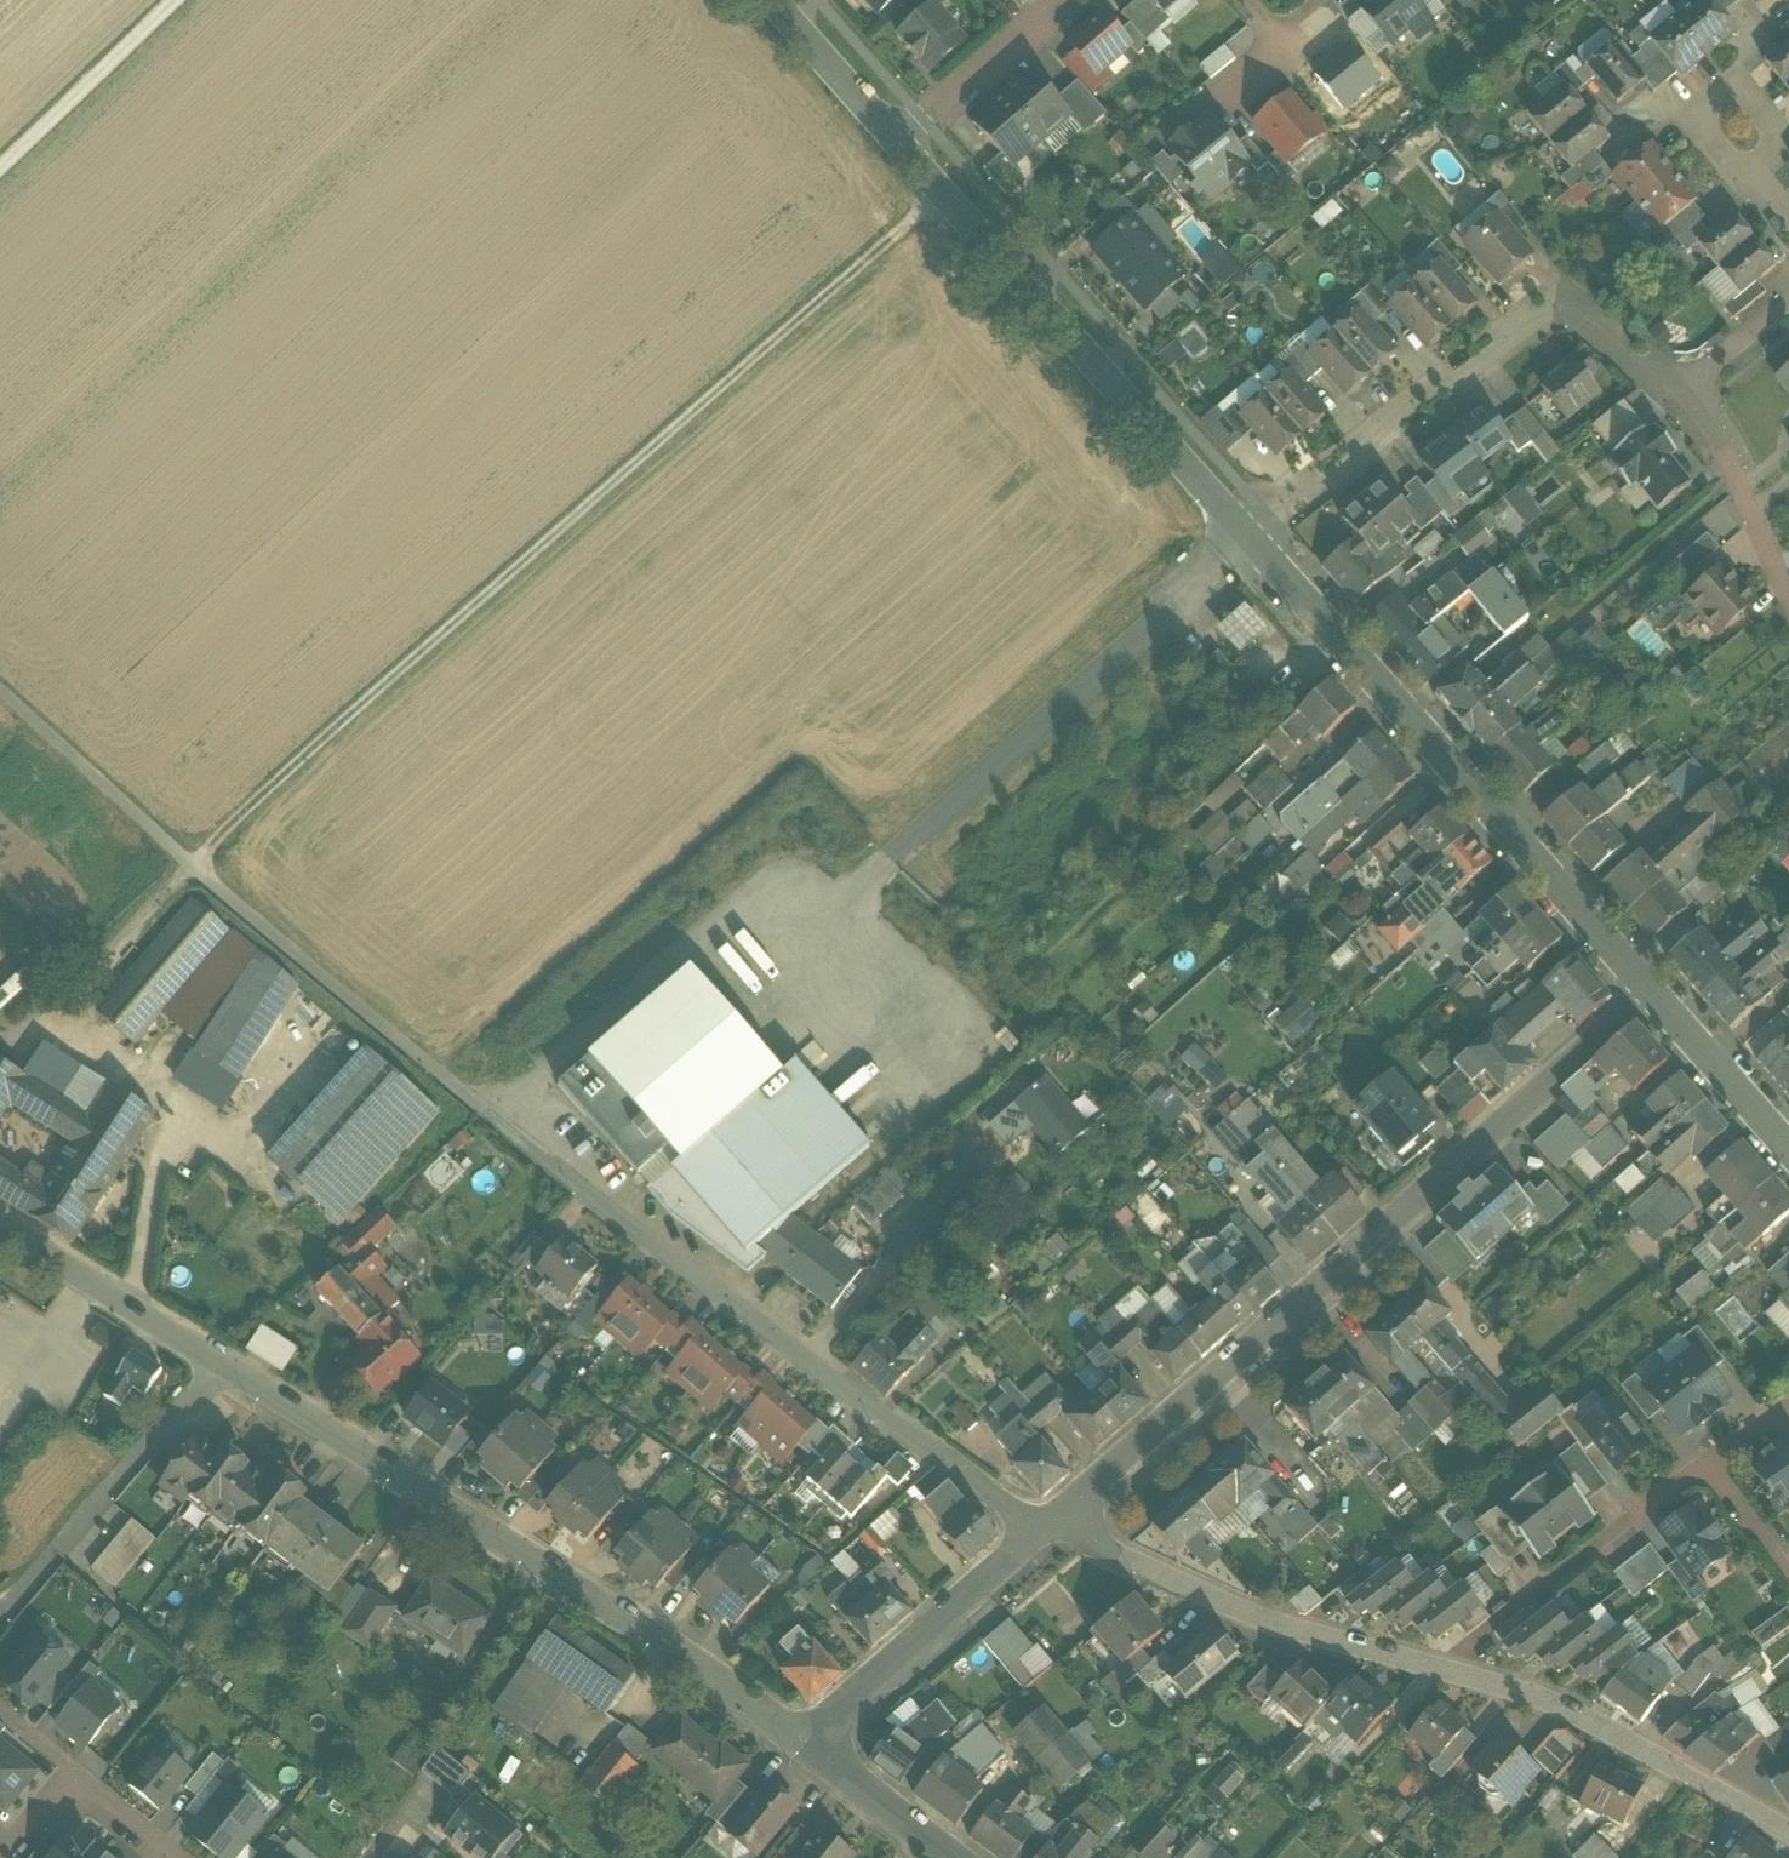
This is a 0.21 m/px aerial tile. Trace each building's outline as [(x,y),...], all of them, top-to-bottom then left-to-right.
[(877,15),(894,0),(864,0),(877,15)] [(1120,16),(1129,26),(1142,41),(1168,19),(1162,13),(1161,13),(1150,0),(1138,0),(1120,16)] [(1161,13),(1162,13),(1177,0),(1150,0),(1161,13)] [(1413,0),(1369,0),(1360,8),(1360,11),(1389,46),(1426,16),(1413,0)] [(1709,0),(1699,0),(1677,18),(1708,55),(1736,32),(1722,15),(1709,0)] [(1722,15),(1735,5),(1731,0),(1709,0),(1722,15)] [(935,4),(900,35),(932,71),(967,40),(935,4)] [(1100,15),(1067,44),(1075,53),(1096,77),(1100,73),(1129,48),(1118,35),(1100,15)] [(1708,55),(1677,18),(1649,41),(1676,74),(1679,78),(1708,55)] [(1142,41),(1129,26),(1118,35),(1129,48),(1137,57),(1148,48),(1142,41)] [(1236,55),(1256,39),(1247,28),(1233,39),(1237,44),(1231,49),(1236,55)] [(1617,48),(1606,35),(1601,34),(1579,52),(1578,58),(1617,105),(1644,82),(1645,81),(1628,62),(1617,48)] [(1676,74),(1649,41),(1637,50),(1640,53),(1665,84),(1676,74)] [(1764,62),(1785,89),(1788,85),(1788,42),(1764,62)] [(1633,58),(1622,44),(1617,48),(1628,62),(1633,58)] [(1226,45),(1199,65),(1209,78),(1236,58),(1226,45)] [(1096,77),(1075,53),(1062,64),(1081,86),(1091,78),(1100,88),(1107,81),(1100,73),(1096,77)] [(1665,84),(1640,53),(1633,58),(1628,62),(1645,81),(1644,82),(1653,94),(1665,84)] [(1583,88),(1565,65),(1553,75),(1562,87),(1563,86),(1572,97),(1583,88)] [(1055,102),(1030,73),(1003,97),(1042,141),(1068,118),(1069,117),(1055,102)] [(1100,88),(1091,78),(1081,86),(1090,96),(1100,88)] [(1077,83),(1055,102),(1069,117),(1068,118),(1083,135),(1105,116),(1077,83)] [(1572,97),(1563,86),(1562,87),(1526,116),(1549,144),(1586,114),(1572,97)] [(1042,141),(1003,97),(972,125),(1000,157),(1011,168),(1012,168),(1042,141)] [(1308,119),(1289,97),(1254,126),(1277,153),(1286,165),(1321,136),(1318,132),(1319,125),(1314,120),(1308,119)] [(1586,114),(1549,144),(1571,171),(1594,153),(1609,141),(1586,114)] [(1186,132),(1171,144),(1175,148),(1169,152),(1174,158),(1169,162),(1179,176),(1185,171),(1190,178),(1185,183),(1197,197),(1202,193),(1209,201),(1246,170),(1243,166),(1247,163),(1234,148),(1210,118),(1189,135),(1186,132)] [(1265,162),(1246,138),(1234,148),(1247,163),(1256,174),(1267,165),(1265,162)] [(1649,145),(1612,176),(1613,177),(1635,204),(1673,173),(1649,145)] [(1169,162),(1162,153),(1149,165),(1169,188),(1180,178),(1179,176),(1169,162)] [(1286,165),(1277,153),(1265,162),(1267,165),(1284,186),(1296,176),(1286,165)] [(1594,153),(1571,171),(1559,180),(1570,193),(1581,184),(1580,183),(1603,165),(1594,153)] [(1011,168),(1000,157),(983,172),(1005,197),(1024,181),(1012,168),(1011,168)] [(1603,165),(1580,183),(1581,184),(1590,195),(1613,177),(1612,176),(1603,165)] [(1673,173),(1635,204),(1658,232),(1692,204),(1696,201),(1673,173)] [(1526,228),(1499,194),(1484,206),(1494,217),(1495,217),(1514,238),(1526,228)] [(1123,199),(1090,228),(1103,242),(1131,217),(1132,219),(1136,215),(1123,199)] [(1704,218),(1692,204),(1658,232),(1670,246),(1676,241),(1698,223),(1704,218)] [(1707,235),(1696,244),(1697,245),(1718,270),(1753,240),(1732,214),(1707,235)] [(1132,219),(1131,217),(1103,242),(1092,252),(1144,311),(1183,277),(1132,219)] [(1514,238),(1495,217),(1494,217),(1481,229),(1481,239),(1469,250),(1499,284),(1530,257),(1514,238)] [(1698,223),(1676,241),(1686,254),(1697,245),(1696,244),(1707,235),(1698,223)] [(1753,240),(1718,270),(1738,295),(1739,296),(1756,282),(1775,267),(1753,240)] [(1461,269),(1437,242),(1425,253),(1436,266),(1437,265),(1450,279),(1461,269)] [(1221,284),(1239,268),(1221,249),(1204,265),(1221,284)] [(1436,266),(1414,285),(1449,326),(1473,305),(1450,279),(1437,265),(1436,266)] [(1765,293),(1756,282),(1739,296),(1738,295),(1722,309),(1732,321),(1765,293)] [(1391,305),(1372,284),(1360,294),(1381,318),(1392,308),(1390,306),(1391,305)] [(1449,326),(1414,285),(1391,305),(1390,306),(1392,308),(1426,347),(1449,326)] [(1381,318),(1360,294),(1348,305),(1356,314),(1357,313),(1370,328),(1381,318)] [(1356,314),(1333,334),(1369,374),(1392,353),(1370,328),(1357,313),(1356,314)] [(1311,353),(1310,354),(1323,369),(1345,395),(1369,374),(1333,334),(1311,353)] [(1311,353),(1303,345),(1291,355),(1312,379),(1323,369),(1310,354),(1311,353)] [(1312,379),(1291,355),(1279,366),(1287,375),(1288,374),(1301,389),(1312,379)] [(1572,358),(1561,367),(1563,369),(1541,387),(1566,420),(1600,394),(1572,358)] [(1774,379),(1788,396),(1788,367),(1774,379)] [(1301,389),(1288,374),(1287,375),(1264,395),(1300,435),(1323,415),(1301,389)] [(1300,435),(1264,395),(1241,414),(1240,415),(1254,430),(1276,456),(1300,435)] [(1623,402),(1591,428),(1613,455),(1644,429),(1623,402)] [(1241,414),(1234,406),(1221,417),(1242,440),(1254,430),(1240,415),(1241,414)] [(1544,433),(1525,408),(1512,418),(1531,443),(1544,433)] [(1485,409),(1452,433),(1477,466),(1509,442),(1510,441),(1499,428),(1485,409)] [(1531,443),(1512,418),(1499,428),(1510,441),(1509,442),(1518,454),(1531,443)] [(1644,429),(1613,455),(1616,459),(1609,465),(1628,490),(1636,483),(1659,512),(1690,487),(1660,449),(1667,443),(1655,428),(1648,434),(1644,429)] [(1477,466),(1452,433),(1418,459),(1451,502),(1461,494),(1462,497),(1487,478),(1477,466)] [(1416,479),(1404,490),(1410,497),(1400,506),(1417,526),(1416,527),(1421,533),(1443,514),(1416,479)] [(1520,485),(1489,509),(1510,536),(1541,513),(1520,485)] [(1383,486),(1342,521),(1357,538),(1376,561),(1392,547),(1416,527),(1417,526),(1400,506),(1383,486)] [(1482,515),(1452,539),(1463,554),(1494,529),(1482,515)] [(1433,533),(1413,551),(1422,561),(1443,543),(1433,533)] [(1706,535),(1673,563),(1686,579),(1698,568),(1719,550),(1706,535)] [(1357,538),(1322,568),(1353,605),(1389,576),(1376,561),(1357,538)] [(1392,547),(1376,561),(1389,576),(1405,562),(1392,547)] [(1475,558),(1435,589),(1451,608),(1469,594),(1490,576),(1475,558)] [(1686,579),(1666,597),(1678,611),(1687,603),(1686,602),(1709,581),(1698,568),(1686,579)] [(1709,581),(1686,602),(1687,603),(1696,613),(1703,614),(1704,615),(1720,633),(1754,602),(1724,568),(1709,581)] [(1523,572),(1502,590),(1527,619),(1533,614),(1528,609),(1545,595),(1523,572)] [(1502,590),(1490,576),(1469,594),(1505,637),(1527,619),(1502,590)] [(1409,611),(1396,596),(1367,622),(1396,655),(1397,654),(1440,618),(1451,608),(1435,589),(1409,611)] [(1678,611),(1666,597),(1641,619),(1655,635),(1664,635),(1678,622),(1687,631),(1704,615),(1703,614),(1696,613),(1687,603),(1678,611)] [(1247,603),(1218,631),(1242,656),(1271,628),(1247,603)] [(1440,618),(1397,654),(1425,686),(1467,649),(1440,618)] [(1535,638),(1516,655),(1527,669),(1547,651),(1535,638)] [(1240,682),(1215,652),(1196,669),(1221,698),(1240,682)] [(1516,655),(1502,667),(1505,670),(1485,687),(1495,697),(1527,669),(1516,655)] [(1468,667),(1434,697),(1461,727),(1495,697),(1485,687),(1468,667)] [(1527,669),(1495,697),(1510,714),(1542,685),(1527,669)] [(1221,698),(1218,701),(1243,729),(1269,707),(1244,678),(1240,682),(1221,698)] [(1330,683),(1264,746),(1280,762),(1295,747),(1294,745),(1312,728),(1322,740),(1354,711),(1330,683)] [(1582,711),(1564,688),(1559,692),(1577,715),(1582,711)] [(1495,697),(1461,727),(1486,755),(1518,727),(1519,728),(1521,727),(1510,714),(1495,697)] [(1550,711),(1524,734),(1538,750),(1564,727),(1550,711)] [(1518,727),(1486,755),(1522,796),(1554,768),(1538,750),(1524,734),(1519,728),(1518,727)] [(1374,733),(1287,812),(1307,835),(1332,812),(1341,804),(1394,756),(1374,733)] [(1587,741),(1568,757),(1576,765),(1594,750),(1587,741)] [(1605,745),(1577,768),(1590,783),(1618,760),(1605,745)] [(1684,806),(1715,781),(1694,755),(1663,781),(1684,806)] [(1394,756),(1341,804),(1353,818),(1360,826),(1414,779),(1394,756)] [(1274,767),(1245,792),(1263,813),(1292,787),(1274,767)] [(1590,802),(1579,789),(1542,819),(1567,848),(1600,821),(1629,797),(1649,781),(1638,767),(1618,784),(1615,781),(1590,802)] [(1215,811),(1243,783),(1234,775),(1206,802),(1215,811)] [(1718,782),(1684,809),(1695,822),(1668,840),(1674,846),(1676,845),(1689,860),(1711,842),(1744,815),(1718,782)] [(1629,797),(1600,821),(1610,831),(1614,828),(1617,831),(1641,812),(1629,797)] [(1353,818),(1341,804),(1332,812),(1344,826),(1353,818)] [(1225,822),(1218,814),(1192,838),(1212,860),(1258,819),(1244,805),(1225,822)] [(1441,810),(1410,835),(1394,849),(1377,863),(1391,879),(1402,869),(1414,883),(1466,838),(1442,810),(1441,811),(1441,810)] [(1332,812),(1307,835),(1319,848),(1344,826),(1332,812)] [(1212,860),(1196,875),(1207,888),(1268,830),(1258,819),(1212,860)] [(1600,821),(1567,848),(1592,875),(1625,848),(1610,831),(1600,821)] [(1400,823),(1384,837),(1394,849),(1410,835),(1400,823)] [(1322,852),(1319,848),(1307,835),(1298,842),(1308,853),(1314,859),(1322,852)] [(1384,837),(1367,852),(1377,863),(1394,849),(1384,837)] [(1776,848),(1787,861),(1788,859),(1788,837),(1776,848)] [(1466,838),(1414,883),(1419,888),(1420,887),(1428,896),(1437,888),(1441,893),(1450,885),(1458,894),(1490,865),(1466,838)] [(1668,840),(1640,859),(1638,857),(1603,888),(1626,914),(1689,860),(1676,845),(1674,846),(1668,840)] [(1711,842),(1689,860),(1702,874),(1723,856),(1711,842)] [(1308,853),(1286,873),(1303,891),(1324,871),(1314,859),(1308,853)] [(1344,855),(1325,872),(1333,880),(1352,863),(1344,855)] [(1689,860),(1626,914),(1650,941),(1686,909),(1675,897),(1697,878),(1702,874),(1689,860)] [(1391,879),(1386,884),(1397,897),(1414,883),(1402,869),(1391,879)] [(1697,878),(1675,897),(1686,909),(1695,901),(1693,898),(1705,887),(1697,878)] [(1705,887),(1693,898),(1695,901),(1702,909),(1724,890),(1715,879),(1705,887)] [(1398,946),(1458,894),(1450,885),(1441,893),(1437,888),(1428,896),(1420,887),(1419,888),(1414,883),(1382,911),(1393,924),(1384,931),(1398,946)] [(1511,889),(1479,918),(1489,929),(1471,946),(1485,961),(1485,962),(1536,917),(1511,889)] [(193,904),(98,1014),(135,1046),(230,936),(193,904)] [(1536,917),(1485,962),(1485,961),(1473,972),(1487,988),(1517,961),(1528,972),(1560,944),(1536,917)] [(1752,917),(1730,935),(1744,951),(1766,933),(1752,917)] [(1452,923),(1432,940),(1442,952),(1462,935),(1452,923)] [(1730,935),(1715,948),(1700,931),(1667,959),(1699,997),(1733,968),(1729,964),(1744,951),(1730,935)] [(1785,934),(1773,944),(1786,959),(1788,956),(1788,938),(1785,934)] [(1467,941),(1462,935),(1442,952),(1447,958),(1467,941)] [(1432,940),(1414,956),(1424,968),(1442,952),(1432,940)] [(1773,944),(1738,974),(1733,968),(1699,997),(1729,1030),(1763,1002),(1762,1002),(1771,994),(1759,981),(1786,959),(1773,944)] [(259,955),(195,1054),(238,1081),(297,989),(270,963),(259,955)] [(1502,1023),(1501,1023),(1525,1050),(1565,1015),(1577,1029),(1603,1006),(1604,994),(1573,960),(1518,1009),(1502,1023)] [(690,972),(558,1088),(650,1192),(671,1173),(680,1166),(681,1166),(782,1077),(782,1076),(690,972)] [(1301,997),(1282,1014),(1260,988),(1250,996),(1290,1044),(1320,1019),(1301,997)] [(1507,996),(1491,1010),(1502,1023),(1518,1009),(1507,996)] [(1501,1023),(1454,1065),(1481,1096),(1489,1105),(1502,1095),(1529,1071),(1537,1063),(1525,1050),(1501,1023)] [(1633,1027),(1573,1080),(1589,1098),(1590,1096),(1616,1073),(1633,1093),(1666,1064),(1633,1027)] [(1756,1061),(1788,1098),(1788,1097),(1788,1033),(1756,1061)] [(1181,1059),(1216,1089),(1229,1075),(1194,1044),(1181,1059)] [(83,1069),(51,1049),(29,1080),(62,1102),(83,1069)] [(1435,1049),(1419,1063),(1435,1081),(1451,1066),(1435,1049)] [(367,1051),(270,1159),(343,1224),(439,1115),(367,1051)] [(238,1081),(195,1054),(176,1083),(219,1110),(238,1081)] [(0,1062),(0,1123),(11,1106),(28,1080),(0,1062)] [(782,1077),(681,1166),(680,1166),(671,1173),(745,1258),(790,1219),(869,1149),(795,1065),(782,1076),(782,1077)] [(109,1086),(83,1069),(62,1102),(87,1119),(109,1086)] [(1459,1071),(1436,1092),(1457,1116),(1481,1096),(1459,1071)] [(1430,1122),(1390,1075),(1354,1107),(1385,1144),(1373,1154),(1393,1177),(1434,1142),(1422,1129),(1430,1122)] [(1042,1078),(1008,1108),(1052,1157),(1086,1126),(1042,1078)] [(1678,1078),(1645,1107),(1647,1109),(1639,1117),(1630,1133),(1648,1153),(1703,1106),(1678,1078)] [(29,1080),(28,1080),(11,1106),(73,1146),(90,1121),(87,1119),(62,1102),(29,1080)] [(1589,1098),(1573,1080),(1561,1091),(1581,1113),(1591,1104),(1594,1102),(1590,1096),(1589,1098)] [(1169,1083),(1147,1105),(1170,1127),(1191,1105),(1169,1083)] [(158,1118),(109,1086),(87,1119),(90,1121),(136,1151),(158,1118)] [(1255,1146),(1271,1132),(1246,1103),(1230,1117),(1237,1125),(1255,1146)] [(1610,1125),(1591,1104),(1581,1113),(1571,1123),(1574,1126),(1589,1144),(1608,1127),(1610,1125)] [(1703,1106),(1648,1153),(1663,1170),(1685,1150),(1694,1161),(1726,1132),(1703,1106)] [(1230,1117),(1212,1134),(1219,1142),(1237,1125),(1230,1117)] [(136,1151),(90,1121),(73,1146),(61,1165),(107,1196),(136,1151)] [(1219,1142),(1218,1143),(1237,1163),(1255,1146),(1237,1125),(1219,1142)] [(1574,1126),(1561,1137),(1577,1155),(1583,1150),(1589,1144),(1574,1126)] [(1589,1144),(1583,1150),(1602,1172),(1628,1149),(1608,1127),(1589,1144)] [(1334,1178),(1321,1189),(1271,1132),(1255,1146),(1265,1157),(1337,1240),(1365,1216),(1355,1203),(1334,1178)] [(1255,1146),(1237,1163),(1246,1174),(1248,1172),(1265,1157),(1255,1146)] [(1771,1183),(1738,1146),(1705,1175),(1725,1197),(1738,1212),(1771,1183)] [(223,1156),(218,1165),(244,1179),(248,1171),(223,1156)] [(450,1156),(432,1174),(446,1188),(464,1171),(450,1156)] [(1337,1240),(1265,1157),(1248,1172),(1264,1190),(1264,1189),(1289,1217),(1276,1228),(1308,1266),(1337,1240)] [(12,1172),(0,1163),(0,1190),(12,1172)] [(107,1196),(61,1165),(43,1192),(26,1217),(73,1247),(107,1196)] [(1627,1194),(1646,1179),(1634,1165),(1616,1180),(1627,1194)] [(1366,1193),(1345,1169),(1334,1178),(1355,1203),(1366,1193)] [(1534,1212),(1495,1169),(1471,1190),(1467,1186),(1456,1196),(1459,1201),(1436,1222),(1474,1265),(1534,1212)] [(12,1172),(0,1190),(0,1199),(26,1217),(43,1192),(12,1172)] [(814,1238),(790,1219),(745,1258),(671,1173),(650,1192),(649,1193),(670,1217),(746,1275),(764,1259),(785,1275),(814,1238)] [(884,1178),(851,1207),(870,1229),(903,1200),(884,1178)] [(1661,1180),(1628,1208),(1640,1221),(1653,1210),(1673,1192),(1661,1180)] [(425,1183),(419,1189),(424,1194),(430,1188),(425,1183)] [(1738,1212),(1761,1239),(1762,1239),(1788,1215),(1788,1203),(1771,1183),(1738,1212)] [(1673,1192),(1653,1210),(1672,1233),(1696,1212),(1676,1190),(1673,1192)] [(1125,1208),(1140,1226),(1159,1209),(1144,1192),(1125,1208)] [(1725,1197),(1705,1214),(1716,1228),(1717,1229),(1738,1212),(1725,1197)] [(1140,1226),(1155,1242),(1174,1226),(1159,1209),(1140,1226)] [(379,1211),(364,1225),(380,1242),(395,1228),(379,1211)] [(1761,1239),(1738,1212),(1717,1229),(1716,1228),(1703,1239),(1722,1261),(1737,1247),(1744,1254),(1761,1239)] [(1238,1244),(1251,1259),(1264,1275),(1281,1261),(1240,1213),(1228,1223),(1232,1228),(1242,1240),(1238,1244)] [(364,1225),(342,1246),(353,1259),(354,1259),(366,1249),(369,1253),(380,1242),(364,1225)] [(1238,1244),(1242,1240),(1232,1228),(1214,1243),(1225,1255),(1238,1244)] [(861,1274),(814,1238),(785,1275),(831,1311),(861,1274)] [(540,1239),(523,1259),(538,1272),(556,1252),(540,1239)] [(556,1252),(538,1272),(553,1285),(543,1297),(560,1313),(571,1301),(570,1300),(598,1268),(566,1241),(556,1252)] [(1225,1255),(1214,1243),(1199,1256),(1216,1275),(1223,1283),(1238,1270),(1225,1255)] [(1251,1259),(1238,1244),(1225,1255),(1238,1270),(1251,1259)] [(353,1259),(317,1291),(359,1339),(381,1320),(357,1293),(384,1269),(369,1253),(366,1249),(354,1259),(353,1259)] [(1767,1275),(1786,1297),(1787,1298),(1788,1296),(1788,1255),(1767,1275)] [(1201,1289),(1216,1275),(1199,1256),(1180,1272),(1198,1292),(1201,1289)] [(1238,1270),(1223,1283),(1251,1315),(1279,1291),(1264,1275),(1251,1259),(1238,1270)] [(1701,1274),(1675,1294),(1691,1313),(1717,1293),(1701,1274)] [(1223,1283),(1216,1275),(1201,1289),(1211,1299),(1237,1329),(1251,1315),(1223,1283)] [(614,1300),(594,1323),(595,1324),(617,1342),(652,1302),(629,1283),(614,1300)] [(1424,1286),(1402,1306),(1401,1306),(1395,1312),(1421,1341),(1433,1331),(1450,1315),(1424,1286)] [(1166,1287),(1150,1302),(1175,1331),(1183,1324),(1175,1315),(1181,1310),(1180,1303),(1166,1287)] [(1139,1289),(1115,1310),(1118,1314),(1128,1325),(1136,1318),(1137,1319),(1159,1345),(1149,1354),(1148,1354),(1174,1384),(1201,1360),(1175,1331),(1150,1302),(1139,1289)] [(603,1291),(574,1324),(586,1334),(595,1324),(594,1323),(614,1300),(603,1291)] [(952,1312),(932,1294),(908,1315),(916,1322),(925,1330),(935,1320),(940,1325),(952,1312)] [(1787,1298),(1786,1297),(1780,1303),(1781,1303),(1766,1317),(1788,1342),(1788,1296),(1787,1298)] [(1183,1324),(1175,1331),(1201,1360),(1237,1329),(1211,1299),(1183,1324)] [(652,1302),(617,1342),(630,1354),(635,1347),(644,1355),(655,1344),(674,1321),(673,1320),(652,1302)] [(1395,1312),(1366,1337),(1392,1367),(1406,1354),(1421,1342),(1421,1341),(1395,1312)] [(381,1320),(359,1339),(356,1342),(366,1353),(391,1331),(396,1337),(404,1330),(388,1313),(381,1320)] [(1118,1314),(1102,1328),(1113,1340),(1137,1319),(1136,1318),(1128,1325),(1118,1314)] [(674,1321),(655,1344),(666,1353),(671,1348),(687,1329),(686,1329),(674,1318),(673,1320),(674,1321)] [(1137,1319),(1113,1340),(1126,1355),(1140,1344),(1148,1354),(1149,1354),(1159,1345),(1137,1319)] [(916,1322),(893,1349),(881,1338),(852,1370),(886,1400),(939,1343),(925,1330),(916,1322)] [(687,1329),(671,1348),(681,1357),(701,1335),(702,1337),(704,1335),(691,1323),(686,1329),(687,1329)] [(117,1335),(99,1324),(95,1329),(87,1341),(106,1352),(117,1335)] [(267,1327),(252,1351),(293,1376),(308,1353),(267,1327)] [(1113,1340),(1102,1328),(1086,1342),(1095,1353),(1101,1348),(1115,1365),(1126,1355),(1113,1340)] [(1724,1362),(1697,1328),(1682,1340),(1691,1351),(1692,1350),(1710,1373),(1724,1362)] [(366,1353),(359,1359),(361,1362),(360,1370),(358,1372),(373,1390),(382,1390),(391,1382),(392,1382),(397,1382),(403,1376),(404,1372),(404,1370),(416,1359),(396,1337),(391,1331),(366,1353)] [(1489,1382),(1455,1344),(1449,1349),(1433,1331),(1421,1341),(1421,1342),(1460,1386),(1471,1398),(1488,1384),(1489,1382)] [(681,1357),(671,1369),(680,1377),(675,1383),(688,1395),(723,1355),(702,1337),(701,1335),(681,1357)] [(1148,1406),(1119,1374),(1120,1373),(1114,1366),(1115,1365),(1101,1348),(1095,1353),(1087,1360),(1092,1365),(1077,1379),(1093,1397),(1122,1430),(1148,1406)] [(1710,1373),(1692,1350),(1691,1351),(1668,1370),(1708,1421),(1721,1411),(1719,1409),(1731,1399),(1710,1373)] [(1445,1399),(1406,1354),(1392,1367),(1418,1397),(1407,1406),(1408,1407),(1433,1435),(1472,1400),(1473,1400),(1471,1398),(1460,1386),(1445,1399)] [(162,1374),(135,1355),(105,1398),(120,1408),(134,1389),(146,1397),(162,1374)] [(744,1373),(723,1355),(688,1395),(701,1406),(706,1400),(716,1408),(726,1396),(745,1374),(744,1373)] [(1395,1418),(1374,1392),(1375,1391),(1344,1357),(1315,1382),(1346,1417),(1375,1450),(1393,1433),(1392,1432),(1401,1424),(1395,1418)] [(1644,1388),(1643,1389),(1661,1412),(1682,1439),(1694,1429),(1696,1431),(1708,1421),(1668,1370),(1644,1388)] [(745,1374),(726,1396),(738,1406),(743,1401),(742,1400),(753,1387),(758,1382),(757,1381),(745,1371),(744,1373),(745,1374)] [(775,1387),(762,1376),(757,1381),(758,1382),(753,1387),(764,1397),(772,1388),(774,1389),(775,1387)] [(1661,1412),(1643,1389),(1644,1388),(1635,1377),(1621,1388),(1648,1422),(1661,1412)] [(1315,1382),(1284,1410),(1315,1445),(1339,1423),(1346,1417),(1315,1382)] [(1542,1389),(1512,1412),(1488,1384),(1471,1398),(1473,1400),(1472,1400),(1516,1450),(1556,1418),(1562,1413),(1542,1389)] [(1047,1397),(1036,1385),(1021,1397),(1022,1399),(1033,1410),(1033,1409),(1047,1425),(1060,1414),(1046,1398),(1047,1397)] [(471,1416),(433,1386),(407,1418),(445,1449),(458,1432),(471,1416)] [(764,1397),(753,1387),(742,1400),(743,1401),(753,1410),(742,1422),(752,1430),(746,1436),(759,1447),(794,1407),(774,1389),(772,1388),(764,1397)] [(1014,1389),(990,1411),(998,1420),(1022,1399),(1021,1397),(1014,1389)] [(1077,1411),(1057,1389),(1047,1397),(1046,1398),(1060,1414),(1066,1421),(1077,1411)] [(1066,1421),(1095,1454),(1122,1430),(1093,1397),(1077,1411),(1066,1421)] [(1022,1399),(998,1420),(1008,1432),(1033,1410),(1022,1399)] [(1648,1447),(1612,1401),(1584,1423),(1580,1426),(1595,1445),(1616,1472),(1648,1447)] [(977,1424),(959,1405),(949,1413),(967,1433),(977,1424)] [(794,1407),(759,1447),(772,1459),(778,1452),(787,1460),(797,1449),(816,1427),(815,1425),(794,1407)] [(1433,1435),(1408,1407),(1395,1418),(1401,1424),(1392,1432),(1393,1433),(1412,1454),(1433,1435)] [(1584,1423),(1572,1408),(1563,1414),(1562,1413),(1556,1418),(1576,1446),(1582,1455),(1595,1445),(1580,1426),(1584,1423)] [(1008,1432),(996,1442),(1016,1465),(1013,1468),(1041,1500),(1069,1476),(1041,1444),(1040,1444),(1034,1437),(1047,1425),(1033,1409),(1033,1410),(1008,1432)] [(1375,1450),(1346,1417),(1339,1423),(1342,1426),(1339,1433),(1347,1442),(1346,1451),(1369,1477),(1386,1462),(1375,1450)] [(492,1442),(479,1457),(493,1469),(488,1475),(494,1481),(534,1436),(514,1418),(492,1442)] [(816,1427),(797,1449),(808,1458),(812,1454),(829,1434),(817,1423),(815,1425),(816,1427)] [(829,1434),(812,1454),(823,1464),(835,1451),(836,1452),(840,1448),(844,1451),(850,1445),(833,1430),(829,1434)] [(445,1449),(457,1458),(471,1442),(458,1432),(445,1449)] [(481,1433),(459,1458),(470,1467),(479,1457),(492,1442),(481,1433)] [(534,1436),(494,1481),(501,1486),(506,1480),(520,1493),(535,1476),(555,1454),(534,1436)] [(220,1456),(197,1439),(162,1487),(185,1504),(221,1457),(220,1456)] [(1781,1443),(1749,1466),(1769,1495),(1779,1488),(1788,1502),(1788,1454),(1781,1443)] [(1244,1445),(1209,1476),(1238,1509),(1259,1490),(1273,1478),(1244,1445)] [(1582,1455),(1576,1446),(1557,1461),(1565,1470),(1559,1474),(1579,1500),(1602,1481),(1582,1455)] [(823,1464),(807,1482),(812,1487),(808,1493),(824,1507),(856,1470),(840,1455),(844,1451),(840,1448),(836,1452),(835,1451),(823,1464)] [(226,1449),(220,1456),(221,1457),(185,1504),(186,1505),(190,1499),(212,1516),(248,1468),(248,1467),(231,1455),(232,1453),(226,1449)] [(885,1468),(900,1483),(915,1468),(900,1453),(885,1468)] [(249,1466),(248,1467),(248,1468),(212,1516),(236,1533),(271,1485),(255,1473),(256,1471),(249,1466)] [(557,1495),(547,1506),(561,1518),(557,1523),(563,1529),(603,1484),(582,1466),(557,1495)] [(856,1470),(824,1507),(841,1522),(846,1516),(851,1521),(888,1478),(878,1469),(868,1480),(856,1470)] [(948,1485),(935,1471),(915,1488),(928,1504),(949,1486),(948,1485)] [(1559,1474),(1548,1483),(1545,1478),(1527,1492),(1563,1538),(1575,1529),(1568,1521),(1576,1515),(1579,1520),(1589,1512),(1579,1500),(1559,1474)] [(278,1475),(271,1485),(236,1533),(237,1534),(239,1531),(265,1550),(301,1503),(306,1496),(278,1475)] [(520,1493),(516,1498),(527,1507),(546,1485),(535,1476),(520,1493)] [(1209,1476),(1172,1508),(1198,1538),(1199,1537),(1213,1524),(1216,1528),(1238,1509),(1209,1476)] [(1297,1505),(1273,1478),(1259,1490),(1260,1492),(1261,1491),(1272,1503),(1266,1509),(1278,1522),(1297,1505)] [(603,1484),(563,1529),(570,1535),(574,1530),(588,1542),(608,1520),(623,1502),(603,1484)] [(546,1485),(527,1507),(537,1517),(547,1506),(557,1495),(546,1485)] [(971,1511),(949,1486),(928,1504),(950,1530),(943,1536),(968,1565),(997,1540),(971,1511)] [(1563,1538),(1527,1492),(1510,1506),(1514,1511),(1503,1519),(1522,1545),(1532,1557),(1542,1549),(1538,1545),(1546,1539),(1552,1547),(1563,1538)] [(623,1502),(608,1520),(619,1529),(638,1507),(627,1498),(623,1502)] [(301,1503),(265,1550),(302,1578),(338,1530),(301,1503)] [(1317,1529),(1297,1505),(1278,1522),(1298,1545),(1317,1529)] [(1198,1538),(1172,1508),(1150,1527),(1176,1557),(1185,1549),(1206,1573),(1219,1561),(1199,1537),(1198,1538)] [(1703,1526),(1691,1510),(1659,1534),(1679,1561),(1693,1581),(1696,1578),(1725,1557),(1714,1542),(1718,1538),(1707,1523),(1703,1526)] [(884,1540),(899,1526),(888,1513),(872,1527),(884,1540)] [(1503,1519),(1497,1523),(1490,1514),(1474,1527),(1501,1561),(1522,1545),(1503,1519)] [(630,1539),(615,1556),(629,1568),(624,1574),(631,1579),(670,1534),(649,1516),(630,1539)] [(1341,1534),(1327,1520),(1317,1529),(1331,1543),(1341,1534)] [(154,1540),(132,1522),(121,1534),(144,1553),(154,1540)] [(619,1529),(600,1551),(611,1561),(615,1556),(630,1539),(619,1529)] [(338,1530),(302,1578),(326,1596),(328,1597),(339,1582),(363,1549),(338,1530)] [(887,1551),(870,1531),(859,1540),(876,1561),(887,1551)] [(144,1553),(121,1534),(111,1546),(134,1565),(144,1553)] [(670,1534),(631,1579),(637,1585),(642,1579),(656,1591),(663,1583),(682,1562),(690,1552),(670,1534)] [(134,1565),(111,1546),(102,1558),(124,1577),(134,1565)] [(1666,1570),(1649,1547),(1636,1557),(1656,1582),(1667,1573),(1666,1570)] [(1491,1549),(1480,1558),(1498,1581),(1509,1572),(1501,1561),(1491,1549)] [(704,1581),(694,1592),(708,1605),(703,1611),(709,1616),(749,1571),(728,1553),(704,1581)] [(1656,1582),(1636,1557),(1625,1566),(1644,1591),(1656,1582)] [(124,1577),(102,1558),(91,1570),(114,1589),(124,1577)] [(1693,1581),(1679,1561),(1666,1570),(1667,1573),(1692,1605),(1707,1594),(1696,1578),(1693,1581)] [(682,1562),(663,1583),(674,1593),(693,1571),(682,1562)] [(1346,1604),(1346,1605),(1358,1621),(1366,1614),(1372,1621),(1379,1616),(1413,1589),(1395,1566),(1376,1580),(1346,1604)] [(1644,1591),(1625,1566),(1613,1576),(1632,1600),(1644,1591)] [(1367,1569),(1337,1593),(1346,1604),(1376,1580),(1367,1569)] [(881,1570),(867,1583),(877,1594),(886,1586),(887,1587),(893,1582),(881,1570)] [(693,1571),(674,1593),(685,1602),(694,1592),(704,1581),(693,1571)] [(769,1589),(749,1571),(709,1616),(716,1622),(721,1616),(735,1628),(750,1611),(769,1589)] [(1413,1589),(1379,1616),(1391,1631),(1399,1625),(1405,1632),(1412,1626),(1446,1599),(1429,1577),(1413,1589)] [(490,1619),(433,1581),(406,1622),(463,1660),(490,1619)] [(339,1582),(328,1597),(326,1596),(316,1610),(332,1622),(353,1592),(339,1582)] [(847,1583),(827,1601),(846,1622),(846,1621),(866,1604),(847,1583)] [(887,1587),(886,1586),(877,1594),(866,1604),(892,1633),(912,1615),(887,1587)] [(1446,1599),(1412,1626),(1424,1641),(1432,1635),(1438,1643),(1457,1628),(1480,1610),(1479,1609),(1461,1587),(1446,1599)] [(1309,1589),(1289,1605),(1299,1617),(1305,1618),(1322,1605),(1309,1589)] [(372,1597),(344,1636),(369,1652),(396,1613),(372,1597)] [(1133,1600),(1094,1632),(1123,1666),(1124,1667),(1142,1653),(1162,1635),(1133,1600)] [(892,1633),(866,1604),(846,1621),(846,1622),(871,1651),(892,1633)] [(1480,1610),(1457,1628),(1466,1639),(1489,1621),(1480,1609),(1479,1609),(1480,1610)] [(1502,1648),(1515,1664),(1523,1658),(1528,1665),(1535,1659),(1570,1632),(1551,1609),(1531,1625),(1502,1648)] [(761,1621),(750,1611),(735,1628),(731,1633),(742,1643),(761,1621)] [(1750,1637),(1760,1650),(1788,1629),(1788,1616),(1786,1611),(1750,1637)] [(1522,1614),(1493,1636),(1502,1648),(1531,1625),(1522,1614)] [(634,1677),(555,1620),(527,1660),(563,1686),(606,1716),(634,1677)] [(1570,1632),(1535,1659),(1547,1674),(1555,1668),(1561,1675),(1568,1669),(1603,1642),(1585,1620),(1570,1632)] [(1009,1621),(983,1644),(1006,1672),(1020,1660),(1033,1649),(1009,1621)] [(1603,1642),(1568,1669),(1580,1685),(1588,1678),(1595,1686),(1603,1679),(1610,1688),(1622,1674),(1637,1662),(1632,1656),(1636,1653),(1618,1630),(1603,1642)] [(813,1648),(798,1631),(784,1643),(799,1660),(782,1675),(809,1705),(840,1678),(814,1647),(813,1648)] [(1172,1667),(1164,1674),(1185,1699),(1234,1658),(1214,1633),(1172,1667)] [(3,1684),(31,1708),(67,1663),(38,1638),(27,1652),(21,1653),(13,1661),(13,1668),(3,1684)] [(1142,1653),(1124,1667),(1123,1666),(1115,1673),(1126,1686),(1138,1677),(1152,1665),(1142,1653)] [(1152,1665),(1138,1677),(1147,1688),(1164,1674),(1172,1667),(1163,1656),(1152,1665)] [(1742,1665),(1750,1675),(1758,1670),(1762,1666),(1755,1656),(1742,1665)] [(1699,1658),(1675,1689),(1691,1701),(1714,1670),(1699,1658)] [(1637,1662),(1622,1674),(1610,1688),(1602,1698),(1640,1727),(1659,1701),(1672,1684),(1651,1669),(1639,1659),(1640,1660),(1637,1662)] [(1037,1680),(1020,1660),(1006,1672),(1023,1692),(1037,1680)] [(563,1686),(528,1661),(493,1710),(497,1714),(528,1735),(563,1686)] [(1742,1665),(1720,1681),(1728,1691),(1750,1675),(1742,1665)] [(1281,1685),(1269,1698),(1270,1699),(1305,1731),(1312,1723),(1321,1714),(1338,1696),(1322,1680),(1318,1684),(1299,1666),(1281,1685)] [(1731,1696),(1742,1711),(1753,1703),(1772,1690),(1758,1670),(1750,1675),(1728,1691),(1731,1696)] [(1265,1671),(1246,1691),(1263,1707),(1270,1699),(1269,1698),(1281,1685),(1265,1671)] [(1338,1696),(1321,1714),(1344,1736),(1356,1746),(1390,1710),(1374,1695),(1372,1698),(1352,1680),(1338,1696)] [(119,1709),(90,1686),(56,1728),(85,1751),(119,1709)] [(1702,1706),(1661,1741),(1684,1758),(1725,1721),(1712,1713),(1721,1701),(1714,1696),(1702,1706)] [(1731,1696),(1722,1702),(1721,1701),(1712,1713),(1725,1721),(1730,1718),(1742,1711),(1731,1696)] [(937,1703),(900,1735),(893,1730),(868,1762),(900,1786),(925,1753),(923,1752),(955,1724),(937,1703)] [(1776,1735),(1753,1703),(1742,1711),(1730,1718),(1757,1739),(1763,1745),(1776,1735)] [(1466,1730),(1437,1705),(1409,1738),(1436,1762),(1438,1763),(1446,1753),(1463,1734),(1466,1730)] [(1042,1709),(1013,1734),(1037,1762),(1066,1737),(1042,1709)] [(1344,1736),(1321,1714),(1312,1723),(1336,1745),(1344,1736)] [(972,1715),(950,1734),(959,1745),(981,1726),(972,1715)] [(1730,1718),(1725,1721),(1684,1758),(1713,1778),(1757,1739),(1730,1718)] [(682,1721),(654,1754),(716,1805),(734,1784),(747,1768),(729,1753),(726,1757),(682,1721)] [(959,1745),(956,1748),(962,1755),(948,1767),(972,1786),(993,1767),(977,1749),(991,1738),(981,1726),(959,1745)] [(627,1727),(611,1748),(635,1767),(651,1746),(627,1727)] [(1763,1745),(1788,1780),(1788,1731),(1786,1728),(1776,1735),(1763,1745)] [(1463,1734),(1446,1753),(1457,1763),(1474,1744),(1463,1734)] [(432,1753),(411,1737),(402,1750),(423,1766),(432,1753)] [(1066,1737),(1037,1762),(1061,1789),(1090,1765),(1066,1737)] [(1576,1761),(1549,1737),(1529,1759),(1556,1783),(1576,1761)] [(1535,1772),(1500,1741),(1471,1774),(1477,1779),(1478,1790),(1488,1798),(1479,1808),(1499,1825),(1513,1810),(1507,1803),(1535,1772)] [(5,1810),(35,1772),(0,1744),(0,1806),(5,1810)] [(455,1797),(473,1775),(440,1747),(422,1769),(455,1797)] [(1300,1747),(1286,1761),(1292,1768),(1306,1754),(1300,1747)] [(611,1748),(579,1789),(608,1812),(641,1771),(635,1767),(611,1748)] [(129,1786),(158,1811),(188,1772),(160,1749),(129,1786)] [(423,1766),(402,1750),(392,1763),(413,1778),(423,1766)] [(212,1751),(186,1788),(198,1797),(189,1810),(198,1817),(223,1783),(218,1780),(230,1764),(212,1751)] [(1446,1753),(1438,1763),(1436,1762),(1430,1769),(1442,1781),(1457,1763),(1446,1753)] [(948,1767),(940,1762),(914,1797),(956,1829),(982,1794),(972,1786),(948,1767)] [(1218,1807),(1244,1777),(1229,1763),(1203,1793),(1218,1807)] [(1642,1790),(1600,1768),(1580,1807),(1602,1819),(1603,1817),(1622,1827),(1642,1790)] [(1774,1790),(1788,1810),(1788,1780),(1774,1790)] [(734,1784),(716,1805),(727,1814),(727,1813),(728,1813),(745,1793),(734,1784)] [(216,1857),(234,1857),(266,1818),(227,1787),(188,1835),(216,1857)] [(728,1835),(755,1857),(757,1857),(797,1810),(768,1787),(756,1802),(728,1835)] [(1031,1803),(1012,1788),(998,1807),(1017,1822),(1024,1813),(1031,1818),(1039,1808),(1032,1801),(1031,1803)] [(745,1793),(728,1813),(727,1813),(727,1814),(717,1826),(728,1835),(756,1802),(745,1793)] [(473,1798),(443,1835),(473,1857),(496,1857),(518,1833),(473,1798)] [(970,1839),(995,1857),(1016,1857),(1034,1834),(1017,1822),(998,1807),(995,1805),(970,1839)] [(1049,1837),(1054,1841),(1050,1847),(1049,1846),(1041,1857),(1085,1857),(1094,1846),(1097,1848),(1099,1846),(1102,1848),(1107,1848),(1126,1824),(1125,1819),(1116,1812),(1108,1822),(1087,1805),(1049,1837)] [(1134,1852),(1141,1857),(1150,1857),(1171,1836),(1158,1825),(1134,1852)] [(778,1855),(781,1857),(800,1857),(816,1839),(801,1827),(778,1855)] [(53,1857),(94,1857),(100,1851),(76,1831),(55,1855),(53,1857)] [(822,1832),(816,1839),(800,1857),(853,1857),(822,1832)] [(1016,1857),(1041,1857),(1049,1846),(1050,1847),(1054,1841),(1049,1837),(1044,1842),(1034,1834),(1016,1857)] [(1594,1837),(1573,1857),(1614,1857),(1594,1837)] [(1732,1857),(1773,1857),(1749,1838),(1732,1857)] [(1187,1857),(1210,1857),(1213,1854),(1201,1843),(1187,1857)] [(31,1857),(53,1857),(55,1855),(42,1845),(31,1857)] [(1222,1847),(1212,1857),(1233,1857),(1222,1847)]
